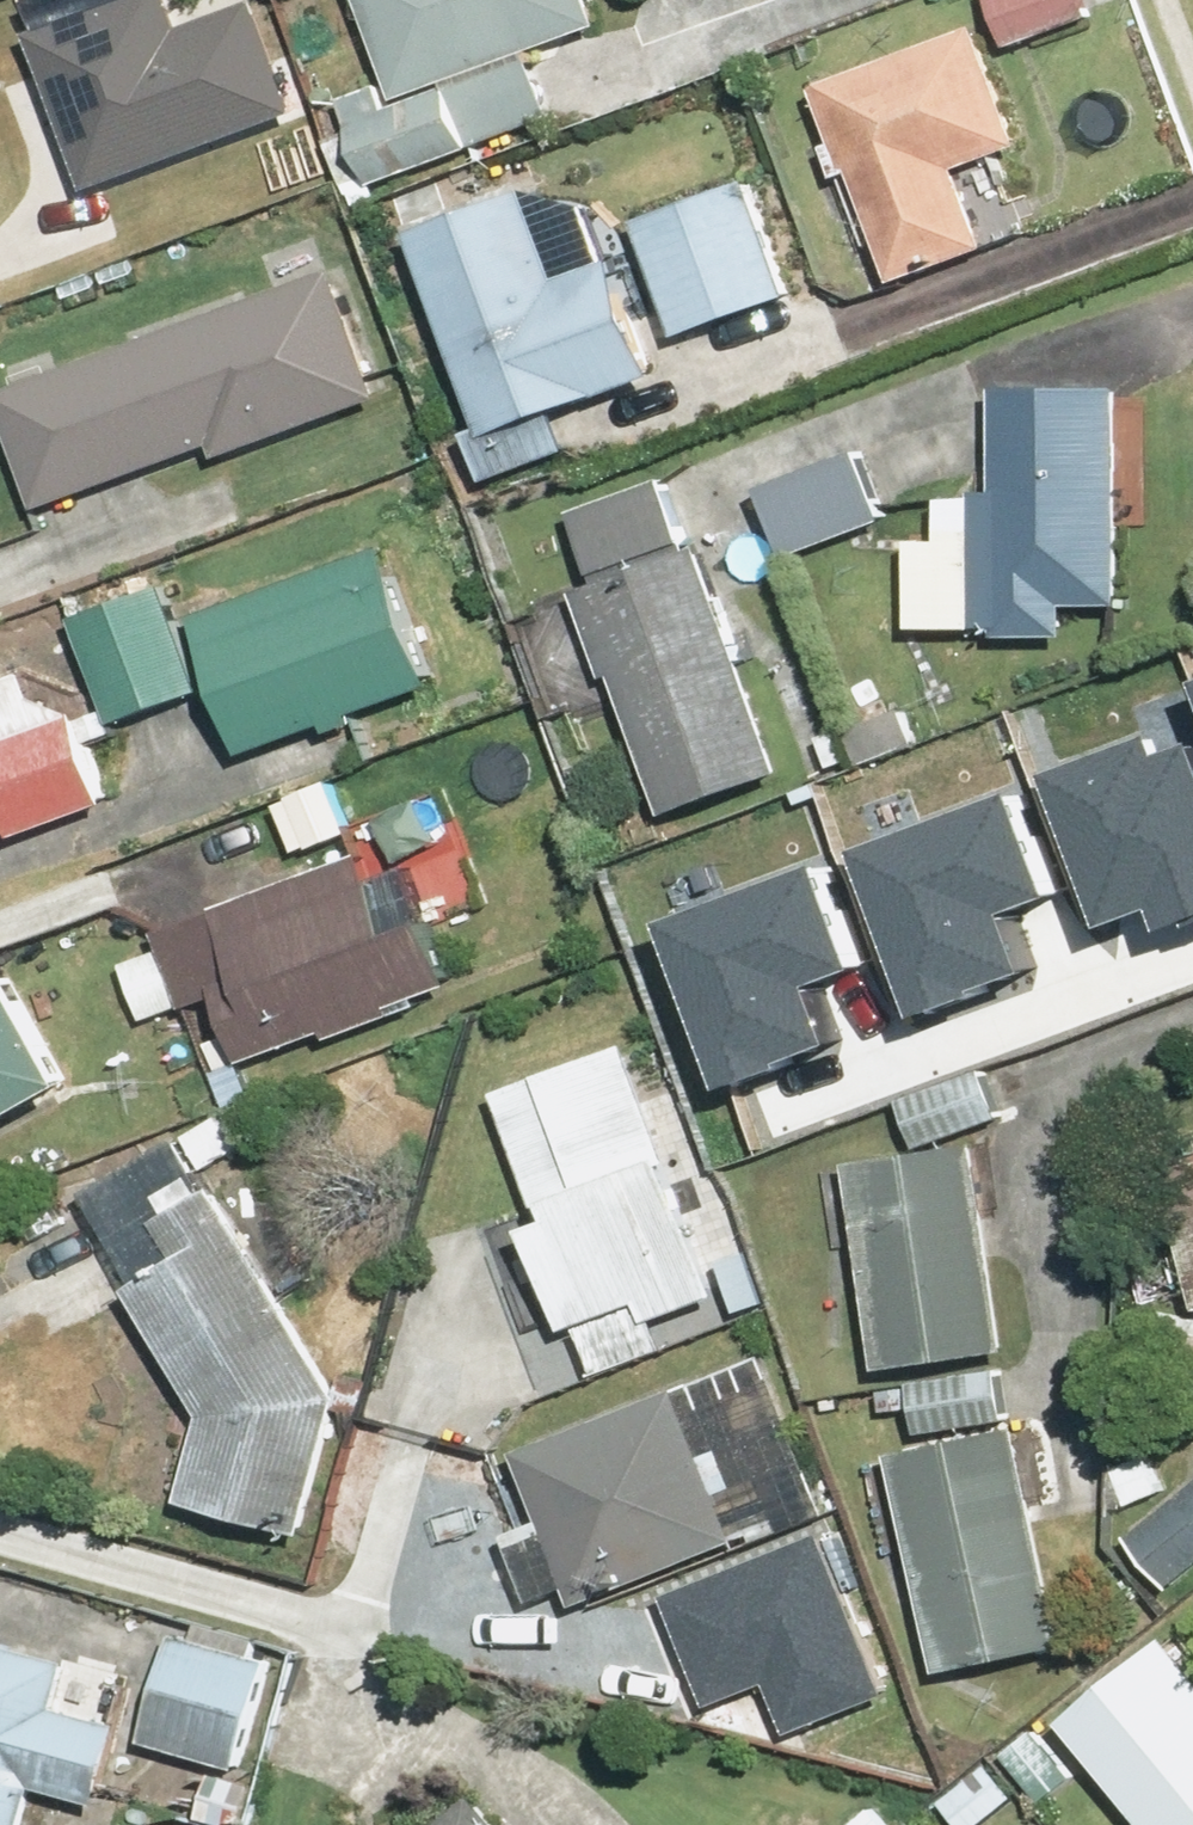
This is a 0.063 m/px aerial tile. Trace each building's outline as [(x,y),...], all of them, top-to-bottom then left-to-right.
[(37,26),(93,185),(305,111),(267,0),(226,0),(186,14),(181,0),(111,0),(37,26)] [(408,104),(611,36),(599,0),(373,0),(408,104)] [(1013,46),(1092,15),(1086,0),(994,0),(1013,46)] [(989,32),(823,89),(839,138),(828,142),(842,184),(865,177),(901,284),(993,253),(965,171),(1029,149),(989,32)] [(574,283),(540,190),(421,233),(490,426),(452,439),(471,490),(575,452),(565,423),(667,386),(624,265),(574,283)] [(701,203),(643,224),(682,335),(740,314),(701,203)] [(391,402),(341,267),(2,394),(44,508),(218,443),(226,463),(391,402)] [(1141,396),(1005,392),(1002,489),(984,489),(984,498),(947,497),(946,538),(920,538),(917,634),(996,636),(996,642),(1079,644),(1080,609),(1135,610),(1141,396)] [(868,457),(768,487),(788,557),(889,527),(868,457)] [(794,773),(712,549),(701,553),(673,477),(576,513),(603,586),(577,595),(610,683),(624,678),(675,817),(794,773)] [(252,744),(441,686),(401,554),(211,612),(252,744)] [(176,579),(78,616),(121,731),(219,694),(176,579)] [(12,813),(24,847),(121,814),(70,666),(0,690),(0,817),(12,813)] [(1119,903),(1179,883),(1181,890),(1192,886),(1192,741),(1158,753),(1153,739),(1073,766),(1119,903)] [(1035,786),(880,841),(935,994),(1039,957),(1016,892),(1066,874),(1035,786)] [(246,1061),(457,980),(437,927),(490,907),(444,787),(344,825),(356,855),(269,888),(243,820),(125,866),(185,1022),(225,1006),(246,1061)] [(840,864),(685,920),(740,1072),(844,1035),(821,970),(871,952),(840,864)] [(0,981),(0,1134),(87,1091),(26,968),(0,981)] [(632,1042),(502,1095),(553,1219),(533,1227),(593,1375),(743,1315),(632,1042)] [(959,1078),(905,1097),(921,1143),(975,1125),(959,1078)] [(236,1227),(175,1136),(86,1197),(144,1282),(136,1287),(214,1401),(193,1508),(319,1532),(347,1385),(284,1292),(328,1263),(282,1196),(236,1227)] [(990,1143),(860,1161),(888,1367),(1017,1349),(990,1143)] [(1170,1172),(1192,1277),(1192,1167),(1170,1172)] [(922,1419),(924,1435),(1013,1421),(1005,1374),(891,1392),(896,1423),(922,1419)] [(838,1508),(751,1538),(739,1503),(754,1498),(736,1449),(715,1456),(691,1386),(530,1446),(555,1516),(515,1530),(540,1600),(587,1584),(592,1599),(659,1576),(707,1713),(729,1706),(741,1741),(880,1692),(865,1650),(886,1643),(838,1508)] [(1031,1424),(901,1449),(945,1674),(1075,1649),(1031,1424)] [(1192,1580),(1192,1485),(1133,1538),(1180,1592),(1192,1580)] [(251,1769),(275,1655),(259,1652),(263,1634),(204,1621),(200,1640),(174,1634),(150,1747),(251,1769)] [(1183,1634),(1074,1720),(1156,1824),(1192,1824),(1192,1647),(1183,1634)] [(0,1650),(0,1824),(39,1824),(48,1787),(110,1803),(131,1723),(65,1707),(75,1669),(0,1650)] [(1050,1722),(1001,1759),(1029,1796),(1078,1759),(1050,1722)] [(478,1790),(440,1824),(511,1824),(478,1790)] [(804,1817),(795,1824),(811,1824),(804,1817)]
